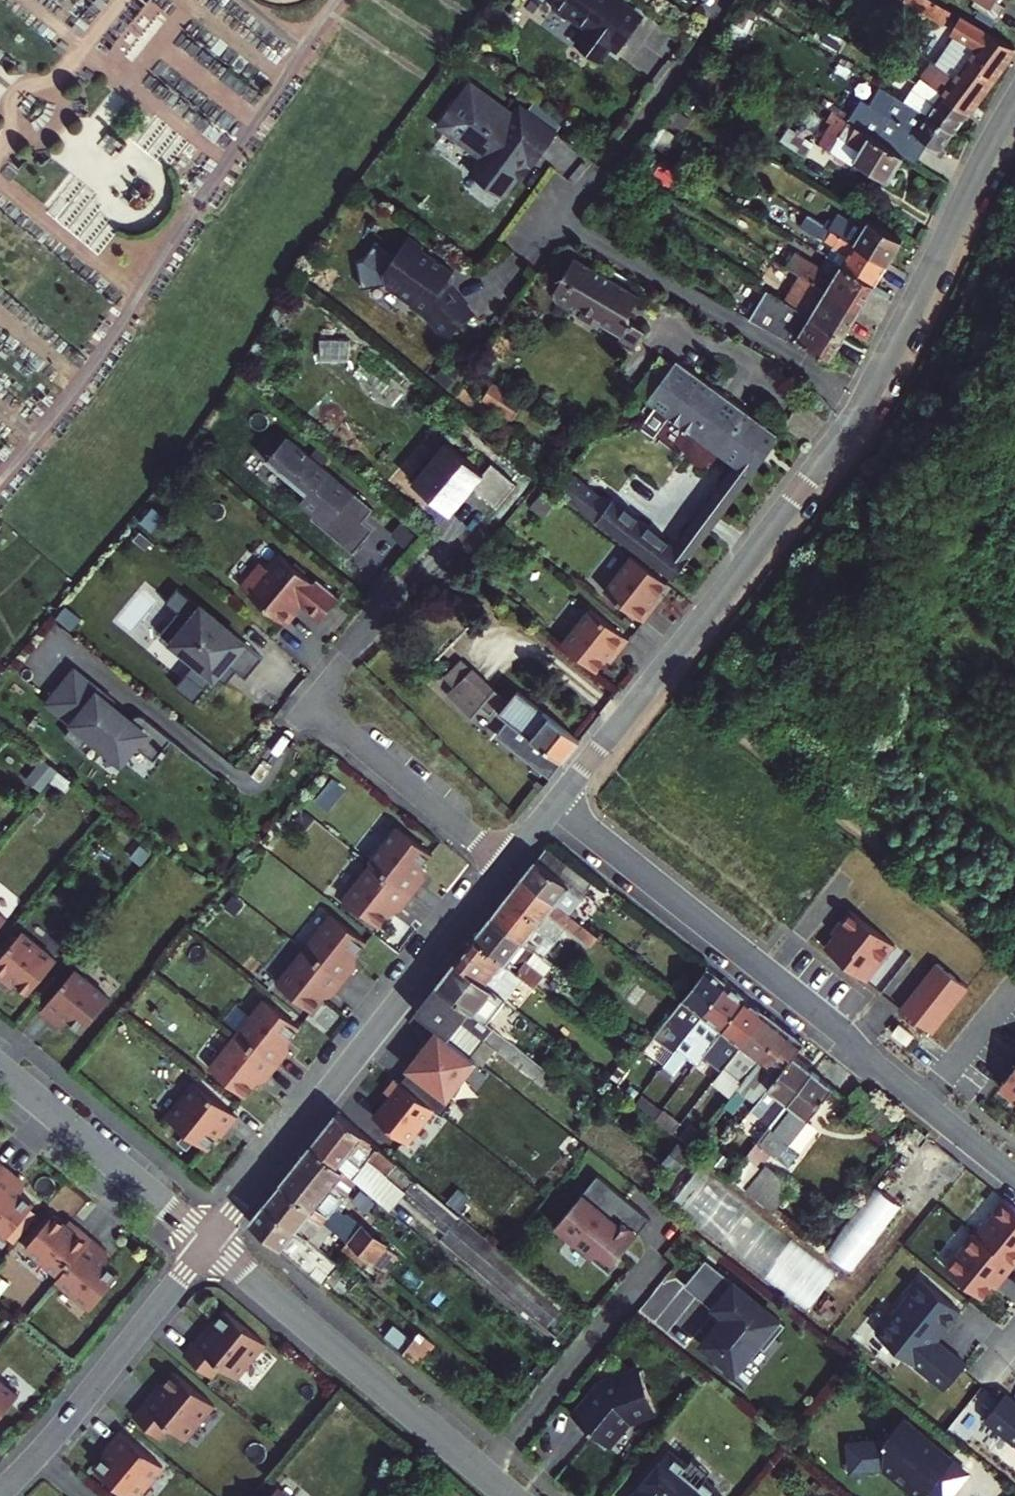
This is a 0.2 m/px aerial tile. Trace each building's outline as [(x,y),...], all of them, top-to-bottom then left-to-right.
[(549,3),(550,10),(563,20),(572,17),(588,29),(575,45),(597,62),(610,46),(617,52),(640,23),(640,20),(620,5),(616,6),(615,0),(551,0),(549,3)] [(957,14),(931,0),(908,0),(951,24),(957,14)] [(1000,0),(978,0),(975,5),(1001,20),(1009,6),(999,1),(1000,0)] [(937,65),(926,80),(967,111),(1014,46),(971,22),(939,66),(937,65)] [(823,41),(836,49),(842,38),(829,31),(823,41)] [(922,85),(926,80),(921,76),(917,82),(922,85)] [(967,111),(926,80),(922,85),(917,82),(905,100),(910,103),(953,130),(967,111)] [(530,168),(556,134),(522,108),(516,117),(470,82),(437,125),(480,157),(468,172),(501,197),(522,169),(523,169),(524,170),(525,170),(526,170),(527,170),(528,169),(529,169),(529,168),(530,168)] [(860,98),(847,120),(903,153),(914,160),(923,145),(936,153),(953,130),(910,103),(905,100),(881,85),(870,104),(860,98)] [(700,93),(691,88),(682,101),(691,106),(700,93)] [(847,120),(829,109),(824,117),(831,121),(819,141),(853,162),(855,158),(888,179),(903,153),(847,120)] [(676,134),(666,127),(656,144),(666,150),(676,134)] [(813,142),(791,129),(784,141),(805,155),(813,142)] [(816,202),(809,214),(888,262),(902,239),(870,219),(864,228),(839,213),(834,221),(829,218),(833,213),(816,202)] [(843,263),(875,283),(888,262),(809,214),(802,224),(835,244),(829,255),(843,263)] [(415,311),(426,318),(428,318),(447,341),(474,320),(456,297),(456,296),(448,286),(455,276),(424,255),(425,253),(410,242),(386,276),(388,288),(415,306),(415,311)] [(795,254),(788,265),(803,274),(859,308),(875,283),(843,263),(836,275),(812,261),(811,263),(795,254)] [(644,299),(578,258),(557,292),(559,302),(570,309),(583,308),(602,321),(604,326),(621,338),(619,339),(633,349),(643,335),(631,326),(630,319),(644,299)] [(803,274),(787,299),(844,334),(859,308),(803,274)] [(830,357),(844,334),(787,299),(757,281),(748,294),(739,310),(771,329),(780,314),(787,318),(782,327),(830,357)] [(782,327),(778,333),(827,362),(830,357),(782,327)] [(352,358),(353,339),(324,338),(323,357),(352,358)] [(657,354),(633,387),(648,398),(672,364),(657,354)] [(575,474),(561,491),(675,577),(751,475),(776,441),(777,433),(677,359),(674,363),(675,364),(649,399),(715,448),(735,463),(730,471),(675,543),(615,499),(603,495),(575,474)] [(492,381),(482,397),(512,418),(523,403),(492,381)] [(326,529),(338,539),(357,554),(377,530),(367,522),(377,510),(325,467),(313,458),(290,438),(270,463),(310,496),(303,504),(329,526),(326,529)] [(445,440),(412,481),(450,513),(473,486),(497,506),(517,482),(491,461),(483,472),(445,440)] [(320,450),(313,458),(325,467),(331,460),(320,450)] [(321,620),(339,598),(316,579),(313,583),(303,574),(292,565),(278,554),(267,568),(262,564),(241,589),(285,625),(296,612),(293,609),(299,602),(321,620)] [(632,554),(605,590),(644,621),(656,605),(651,602),(667,581),(632,554)] [(295,562),(292,565),(303,574),(305,571),(295,562)] [(179,612),(161,634),(196,664),(187,675),(206,690),(227,664),(246,680),(263,659),(202,608),(190,622),(179,612)] [(590,608),(562,643),(596,670),(612,650),(617,654),(629,639),(590,608)] [(453,686),(471,668),(462,659),(444,677),(453,686)] [(125,763),(154,725),(74,664),(45,703),(125,763)] [(448,691),(473,716),(482,705),(495,688),(472,667),(471,668),(453,686),(448,691)] [(509,700),(495,688),(482,705),(491,713),(495,706),(565,759),(581,739),(518,690),(509,700)] [(188,840),(213,809),(188,789),(197,777),(181,764),(172,776),(142,752),(129,768),(108,751),(101,760),(99,758),(95,762),(98,764),(91,772),(121,796),(124,797),(128,795),(133,790),(154,808),(152,811),(188,840)] [(41,761),(25,781),(38,791),(54,771),(41,761)] [(50,781),(63,791),(70,782),(57,772),(50,781)] [(367,863),(369,865),(410,897),(422,882),(413,875),(417,869),(418,870),(430,855),(395,828),(367,863)] [(132,843),(123,854),(139,866),(147,855),(132,843)] [(536,859),(582,895),(591,884),(546,848),(536,859)] [(569,912),(582,895),(536,859),(522,876),(569,912)] [(369,865),(342,899),(376,927),(388,912),(387,912),(391,907),(398,912),(410,897),(369,865)] [(569,912),(522,876),(491,916),(543,957),(565,928),(588,946),(597,935),(569,912)] [(894,945),(850,910),(841,922),(844,925),(825,949),(866,981),(894,945)] [(329,916),(301,950),(342,982),(354,968),(347,962),(351,957),(352,957),(363,943),(329,916)] [(552,964),(543,957),(491,916),(474,938),(502,960),(545,993),(553,983),(543,975),(552,964)] [(0,955),(0,981),(2,983),(7,977),(12,982),(26,994),(54,960),(20,932),(0,955)] [(502,960),(474,938),(456,961),(504,999),(514,1007),(531,1020),(540,1009),(493,972),(502,960)] [(301,950),(274,984),(309,1012),(320,997),(319,997),(323,991),(330,997),(342,982),(301,950)] [(491,1015),(504,999),(456,961),(437,984),(485,1022),(491,1015)] [(901,1009),(931,1032),(967,988),(937,963),(901,1009)] [(694,982),(681,999),(657,1030),(668,1039),(652,1060),(660,1066),(662,1065),(726,982),(706,967),(694,982)] [(73,970),(37,1012),(52,1025),(60,1015),(65,1019),(65,1020),(79,1032),(107,998),(73,970)] [(692,981),(682,973),(673,984),(683,992),(692,981)] [(705,1049),(745,998),(726,982),(662,1065),(674,1074),(697,1043),(705,1049)] [(560,989),(553,983),(545,993),(553,999),(560,989)] [(555,1076),(485,1022),(437,984),(415,1012),(434,1027),(471,1056),(485,1040),(495,1048),(545,1088),(555,1076)] [(711,1062),(721,1069),(764,1013),(745,998),(705,1049),(687,1074),(696,1081),(711,1062)] [(504,999),(491,1015),(501,1023),(514,1007),(504,999)] [(261,1000),(234,1035),(274,1067),(286,1052),(279,1047),(283,1042),(284,1042),(296,1028),(261,1000)] [(738,1083),(782,1027),(764,1013),(721,1069),(717,1074),(724,1080),(728,1075),(738,1083)] [(471,1056),(434,1027),(420,1044),(424,1047),(408,1067),(410,1069),(400,1082),(441,1114),(452,1100),(446,1096),(475,1059),(471,1056)] [(802,1043),(782,1027),(738,1083),(758,1099),(793,1055),(802,1043)] [(234,1035),(206,1069),(241,1097),(252,1082),(251,1082),(256,1076),(263,1082),(274,1067),(234,1035)] [(482,1064),(495,1048),(485,1040),(471,1056),(475,1059),(482,1064)] [(813,1070),(793,1055),(758,1099),(739,1123),(750,1132),(760,1119),(769,1126),(813,1070)] [(1014,1099),(1014,1067),(999,1086),(1014,1099)] [(833,1086),(813,1070),(769,1126),(745,1157),(754,1163),(765,1149),(776,1157),(833,1086)] [(614,1086),(634,1101),(640,1093),(620,1077),(614,1086)] [(190,1082),(163,1117),(203,1150),(215,1135),(212,1133),(217,1128),(222,1132),(234,1117),(190,1082)] [(400,1197),(443,1233),(438,1240),(542,1328),(563,1303),(336,1111),(311,1144),(357,1183),(389,1210),(400,1197)] [(715,1153),(696,1137),(690,1145),(694,1149),(709,1161),(715,1153)] [(689,1151),(677,1142),(663,1160),(675,1169),(689,1151)] [(383,1270),(385,1271),(398,1255),(342,1209),(347,1202),(343,1199),(357,1183),(311,1144),(279,1183),(383,1270)] [(709,1161),(721,1170),(729,1161),(717,1151),(715,1153),(709,1161)] [(1,1241),(29,1207),(15,1195),(16,1194),(10,1190),(18,1180),(3,1168),(0,1172),(0,1240),(1,1241)] [(761,1168),(745,1189),(773,1211),(789,1190),(761,1168)] [(819,1299),(842,1262),(695,1170),(672,1207),(819,1299)] [(625,1247),(649,1218),(597,1175),(554,1226),(607,1269),(622,1251),(619,1249),(622,1245),(625,1247)] [(279,1183),(264,1202),(317,1246),(325,1236),(377,1278),(383,1270),(279,1183)] [(855,1268),(906,1204),(880,1184),(830,1248),(855,1268)] [(977,1236),(1014,1265),(1014,1264),(1014,1208),(1005,1200),(977,1236)] [(317,1246),(264,1202),(248,1222),(322,1284),(339,1265),(317,1246)] [(48,1217),(20,1251),(54,1279),(88,1239),(73,1226),(68,1233),(48,1217)] [(1004,1277),(1014,1265),(977,1236),(974,1233),(946,1269),(981,1298),(1000,1274),(1004,1277)] [(54,1279),(51,1283),(85,1312),(114,1278),(99,1266),(100,1265),(95,1261),(103,1251),(88,1239),(54,1279)] [(694,1296),(706,1305),(727,1279),(716,1270),(694,1296)] [(795,1335),(727,1279),(706,1305),(722,1318),(724,1316),(737,1327),(729,1336),(728,1335),(712,1355),(746,1383),(768,1355),(774,1360),(795,1335)] [(876,1334),(945,1388),(966,1363),(936,1340),(960,1310),(920,1279),(876,1334)] [(396,1324),(402,1317),(383,1301),(378,1308),(396,1324)] [(235,1379),(264,1344),(224,1311),(212,1325),(215,1327),(210,1333),(204,1328),(182,1354),(211,1379),(221,1367),(235,1379)] [(402,1351),(418,1330),(410,1323),(394,1344),(402,1351)] [(434,1343),(418,1330),(402,1351),(417,1364),(434,1343)] [(639,1368),(601,1383),(574,1417),(590,1430),(589,1432),(606,1446),(630,1416),(654,1407),(639,1368)] [(184,1440),(212,1406),(173,1372),(161,1387),(163,1389),(159,1394),(153,1389),(131,1416),(160,1440),(170,1429),(184,1440)] [(15,1394),(0,1381),(0,1412),(15,1394)] [(1005,1394),(984,1420),(1014,1444),(1014,1402),(1005,1394)] [(865,1440),(867,1468),(881,1467),(910,1490),(927,1488),(937,1495),(942,1495),(948,1490),(950,1492),(967,1472),(902,1417),(884,1439),(865,1440)] [(162,1467),(119,1431),(106,1446),(112,1451),(108,1456),(105,1454),(94,1469),(126,1495),(138,1495),(162,1467)] [(629,1495),(719,1495),(721,1494),(702,1479),(699,1483),(681,1469),(685,1464),(667,1450),(629,1495)] [(685,1464),(681,1469),(699,1483),(702,1479),(708,1472),(691,1457),(685,1464)] [(275,1488),(268,1495),(285,1495),(275,1488)] [(910,1490),(916,1495),(920,1495),(927,1488),(910,1490)]
